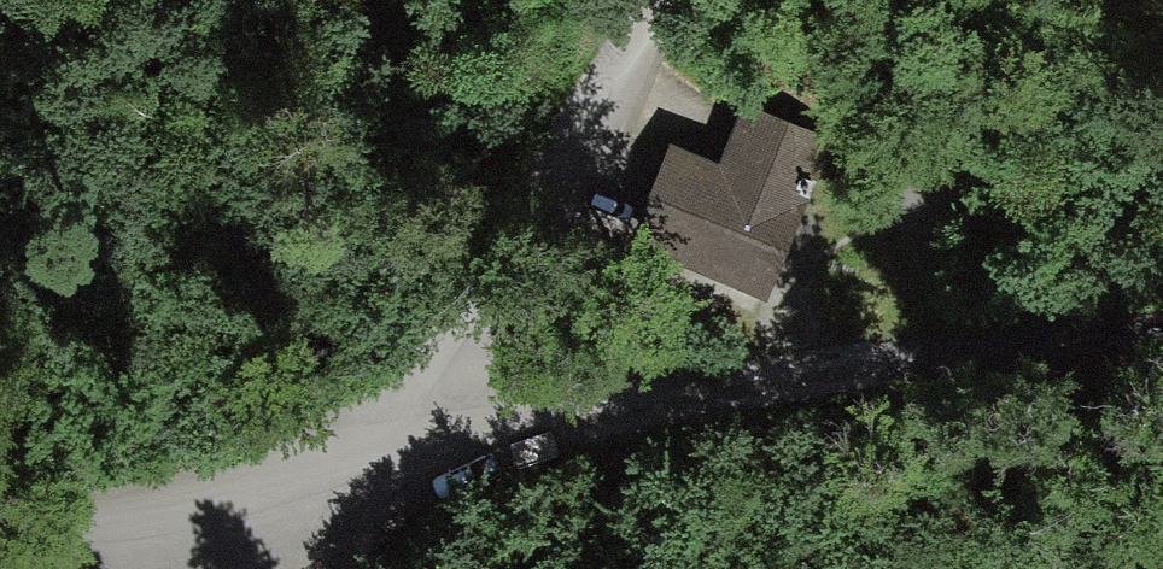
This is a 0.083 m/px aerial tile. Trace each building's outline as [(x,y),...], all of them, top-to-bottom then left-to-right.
[(724,164),(671,144),(631,250),(772,304),(835,139),(747,105),(724,164)]
